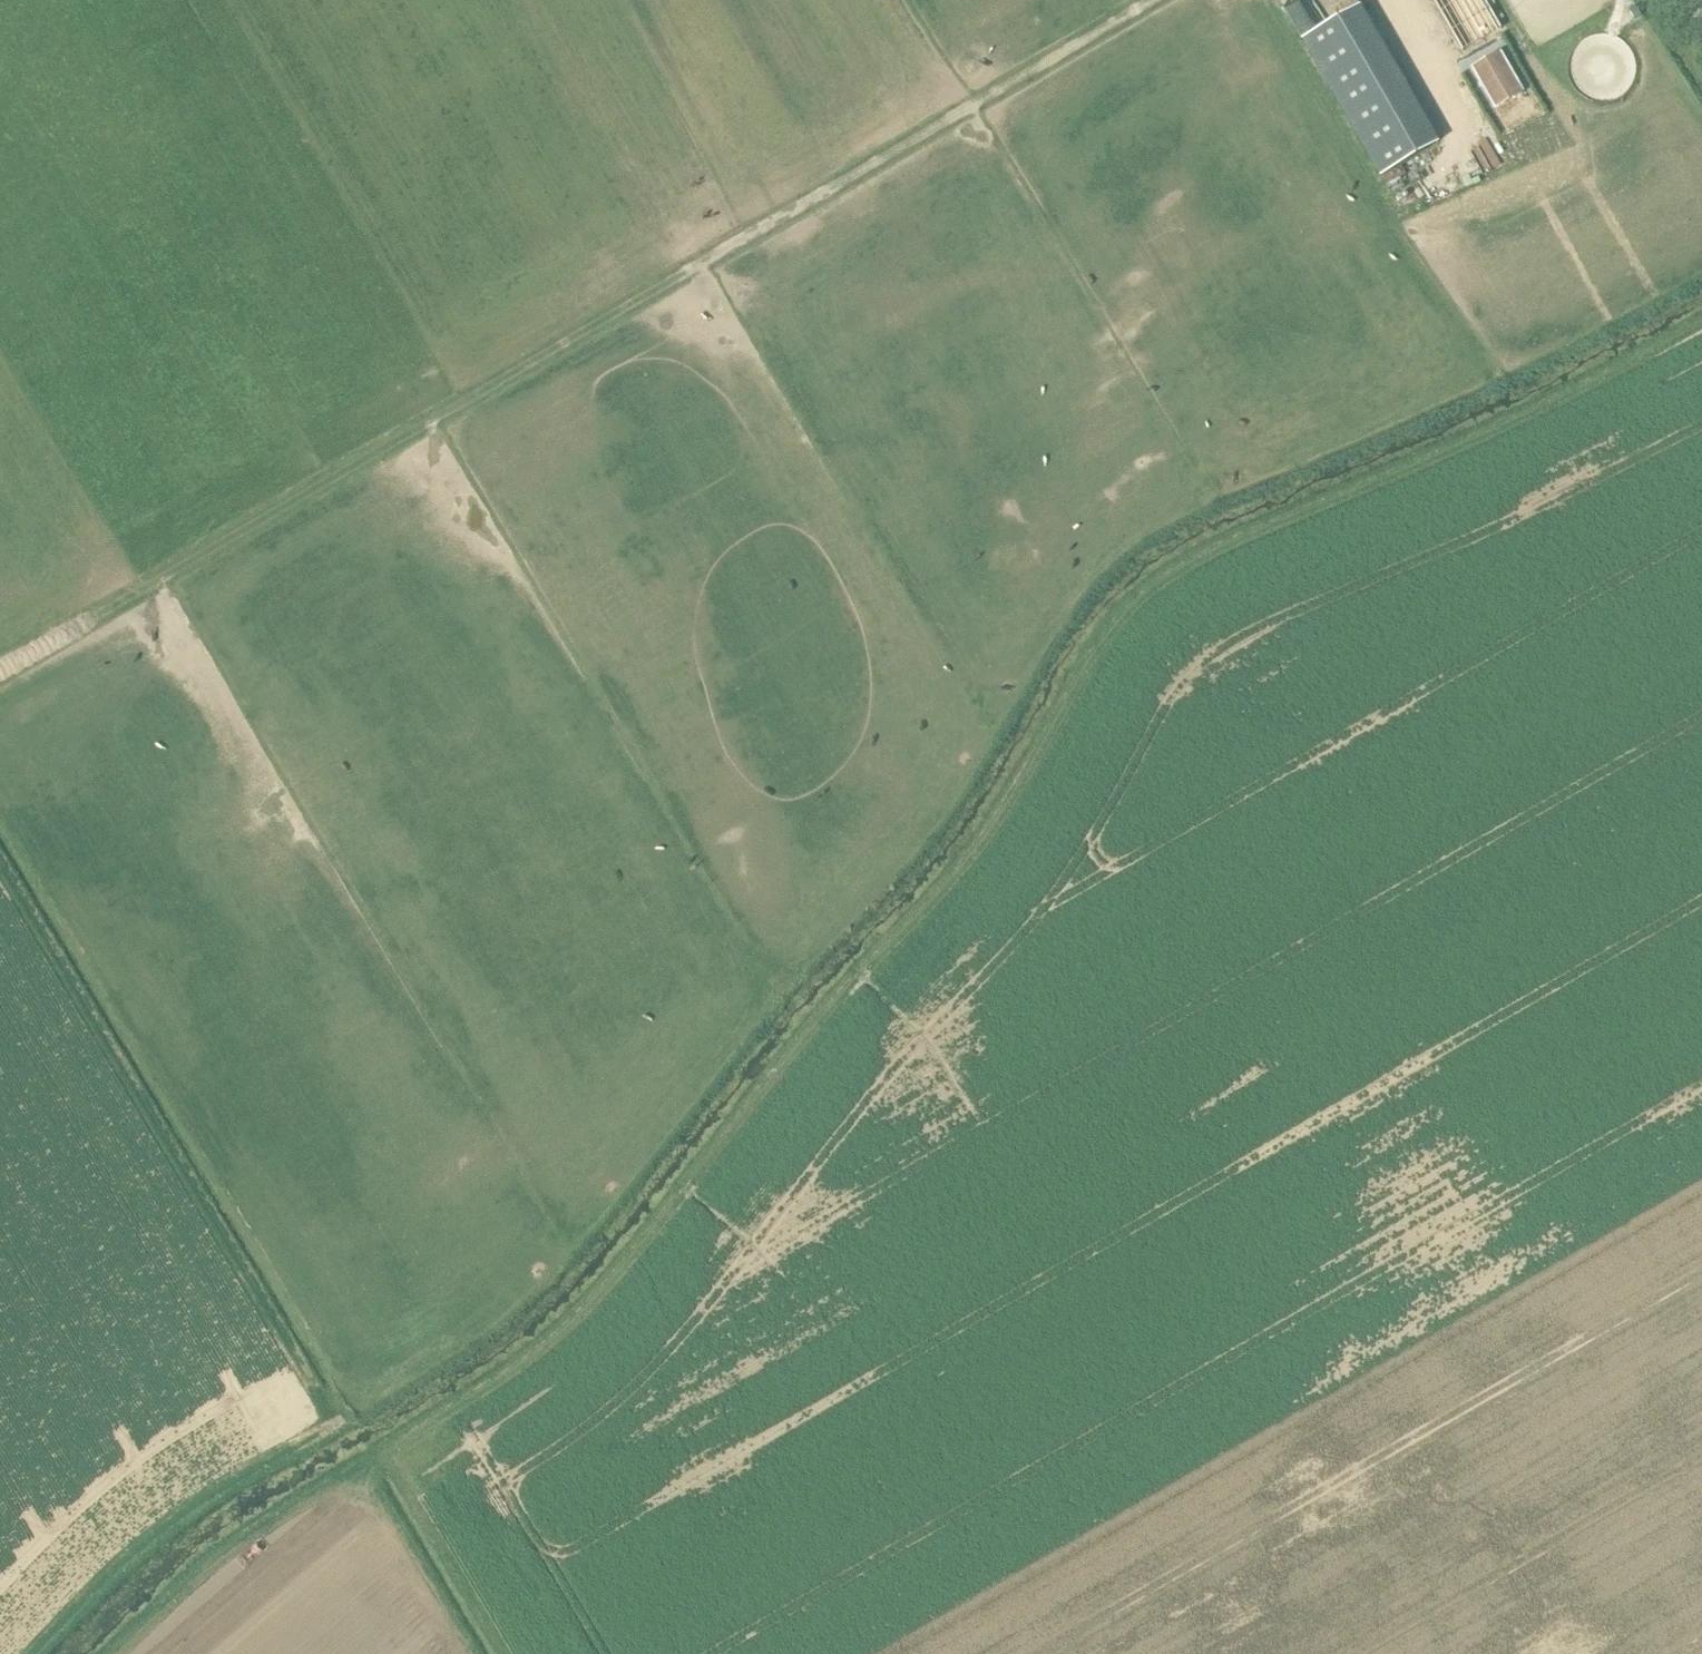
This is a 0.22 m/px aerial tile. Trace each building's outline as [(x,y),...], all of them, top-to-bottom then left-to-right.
[(1487,37),(1502,28),(1485,0),(1434,0),(1463,50),(1487,37)] [(1360,6),(1302,39),(1380,175),(1438,142),(1360,6)] [(1513,73),(1501,52),(1497,54),(1472,68),(1495,108),(1513,97),(1515,97),(1520,94),(1522,93),(1524,89),(1519,81),(1517,81),(1513,73)]
